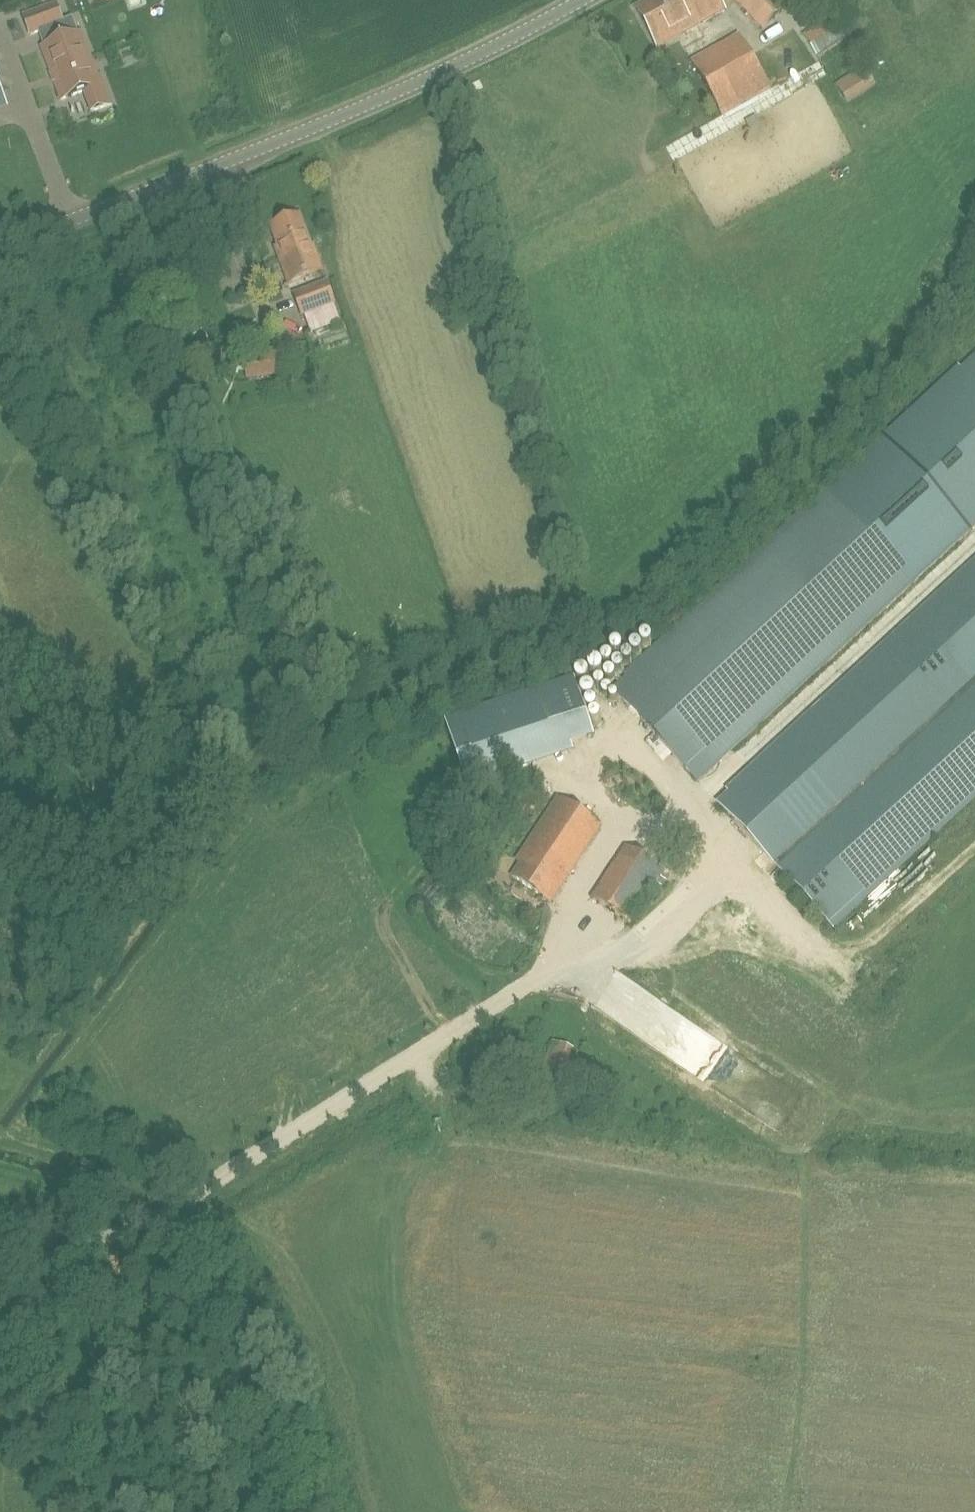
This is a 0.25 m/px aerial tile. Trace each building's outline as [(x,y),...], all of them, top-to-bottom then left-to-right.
[(724,9),(719,0),(646,0),(634,7),(657,47),(724,9)] [(786,7),(779,0),(735,0),(763,29),(786,7)] [(829,15),(835,11),(828,0),(825,0),(806,11),(814,24),(829,15)] [(62,22),(55,3),(23,14),(31,34),(40,31),(45,47),(42,48),(61,100),(84,91),(91,111),(111,104),(100,75),(98,76),(82,33),(78,35),(72,18),(62,22)] [(830,16),(802,35),(817,56),(844,38),(830,16)] [(722,116),(770,89),(739,32),(690,59),(722,116)] [(847,103),(876,85),(863,64),(834,82),(847,103)] [(289,284),(322,272),(312,246),(310,247),(299,216),(296,217),(293,215),(282,219),(282,223),(272,227),(281,253),(278,254),(289,284)] [(295,292),(304,315),(309,333),(342,321),(335,305),(326,280),(295,292)] [(243,355),(245,379),(286,375),(283,351),(243,355)] [(974,525),(974,352),(626,674),(629,677),(614,690),(698,781),(974,525)] [(974,797),(974,561),(716,800),(834,927),(974,797)] [(447,720),(468,785),(571,751),(568,743),(591,736),(572,679),(447,720)] [(551,902),(601,826),(558,798),(517,860),(521,862),(512,876),(551,902)] [(630,923),(664,872),(625,847),(591,898),(630,923)] [(575,1049),(551,1041),(540,1074),(563,1082),(575,1049)]
